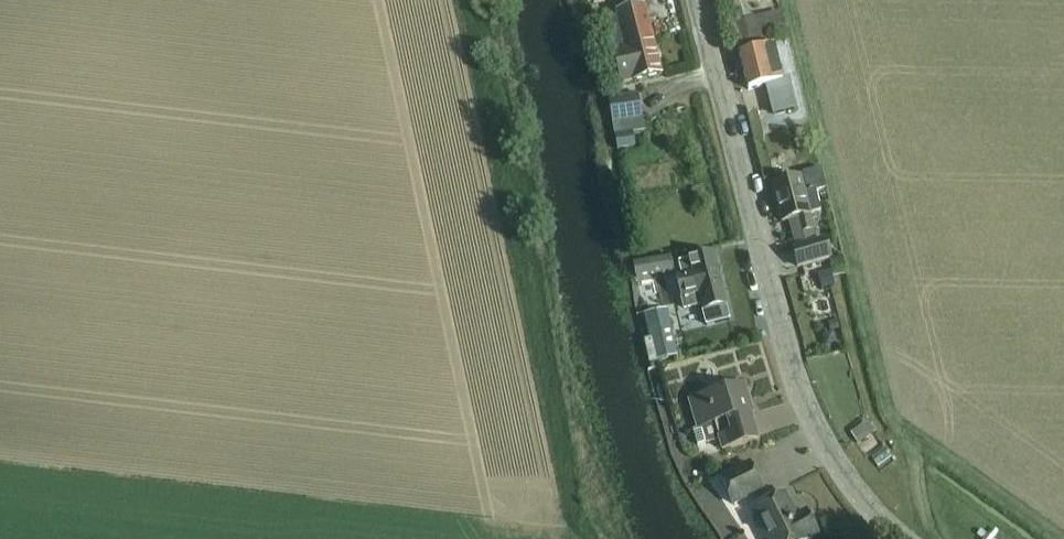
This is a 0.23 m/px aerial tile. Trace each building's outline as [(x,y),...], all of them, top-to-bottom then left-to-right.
[(617,12),(625,47),(613,50),(621,83),(633,80),(634,80),(661,73),(644,5),(617,12)] [(733,47),(738,46),(772,39),(765,13),(753,16),(726,23),(733,47)] [(739,54),(749,90),(767,85),(771,102),(792,96),(788,80),(783,81),(774,45),(739,54)] [(609,97),(611,110),(613,121),(642,116),(638,92),(609,97)] [(771,102),(770,102),(774,117),(798,110),(794,96),(792,96),(771,102)] [(625,134),(614,135),(617,149),(628,147),(636,146),(633,132),(625,134)] [(799,177),(772,185),(782,223),(790,221),(796,219),(800,233),(793,235),(797,247),(793,248),(798,266),(831,258),(826,239),(817,242),(813,229),(813,228),(809,215),(822,212),(816,191),(826,188),(821,167),(802,172),(807,193),(804,194),(799,177)] [(725,303),(721,287),(713,253),(678,262),(681,275),(676,276),(684,307),(700,303),(702,309),(725,303)] [(673,268),(671,258),(670,254),(634,260),(637,275),(673,268)] [(831,269),(817,272),(821,288),(835,285),(831,269)] [(651,336),(644,338),(651,367),(659,365),(658,359),(676,354),(669,326),(665,308),(645,312),(649,330),(651,336)] [(838,320),(828,322),(830,331),(840,329),(838,320)] [(834,331),(822,334),(825,345),(837,342),(834,331)] [(745,384),(689,399),(697,428),(693,429),(697,445),(706,442),(719,439),(719,440),(722,450),(759,440),(758,438),(751,413),(748,401),(750,401),(745,384)] [(861,425),(850,432),(857,442),(868,435),(861,425)] [(733,503),(763,488),(751,462),(721,477),(733,503)] [(769,538),(808,538),(807,537),(818,532),(807,510),(797,515),(785,492),(753,508),(769,538)]
